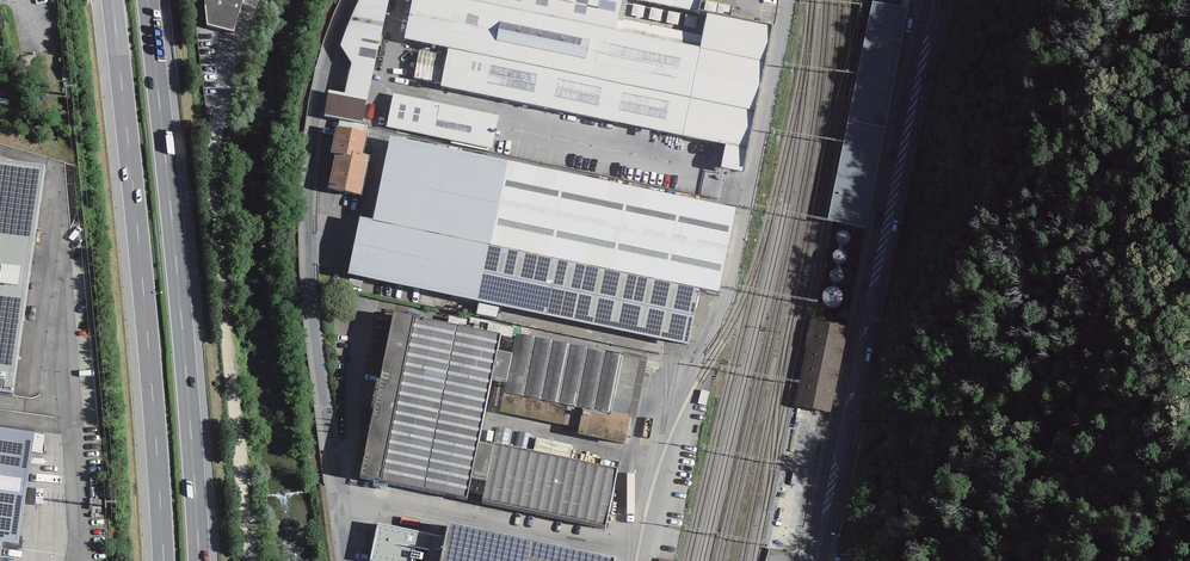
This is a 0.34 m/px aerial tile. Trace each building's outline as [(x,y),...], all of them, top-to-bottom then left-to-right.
[(242,0),(205,0),(208,24),(234,30),(242,0)] [(390,0),(359,0),(348,23),(341,45),(352,61),(345,93),(329,89),(325,116),(362,122),(390,0)] [(441,84),(726,144),(721,166),(742,170),(773,26),(706,12),(698,10),(700,0),(412,0),(404,38),(449,48),(441,84)] [(909,8),(872,1),(828,220),(865,227),(909,8)] [(499,117),(393,95),(387,126),(493,147),(499,117)] [(339,120),(338,126),(366,132),(367,126),(339,120)] [(338,126),(336,126),(330,152),(336,153),(329,188),(361,195),(370,155),(363,153),(367,132),(366,132),(338,126)] [(689,345),(699,288),(490,244),(508,160),(391,136),(372,219),(360,216),(348,273),(689,345)] [(736,208),(508,160),(490,244),(699,288),(719,292),(736,208)] [(14,393),(45,168),(0,162),(0,391),(14,393)] [(844,310),(842,295),(824,298),(827,313),(844,310)] [(478,442),(492,376),(507,380),(512,353),(497,350),(500,335),(394,312),(359,478),(604,528),(617,468),(494,442),(494,445),(478,442)] [(850,326),(810,317),(805,345),(808,345),(796,404),(832,411),(850,326)] [(639,364),(523,339),(511,394),(627,419),(639,364)] [(0,427),(0,558),(3,541),(18,543),(35,432),(0,427)] [(788,469),(784,491),(798,493),(802,471),(788,469)] [(448,522),(440,560),(614,560),(615,557),(448,522)]
